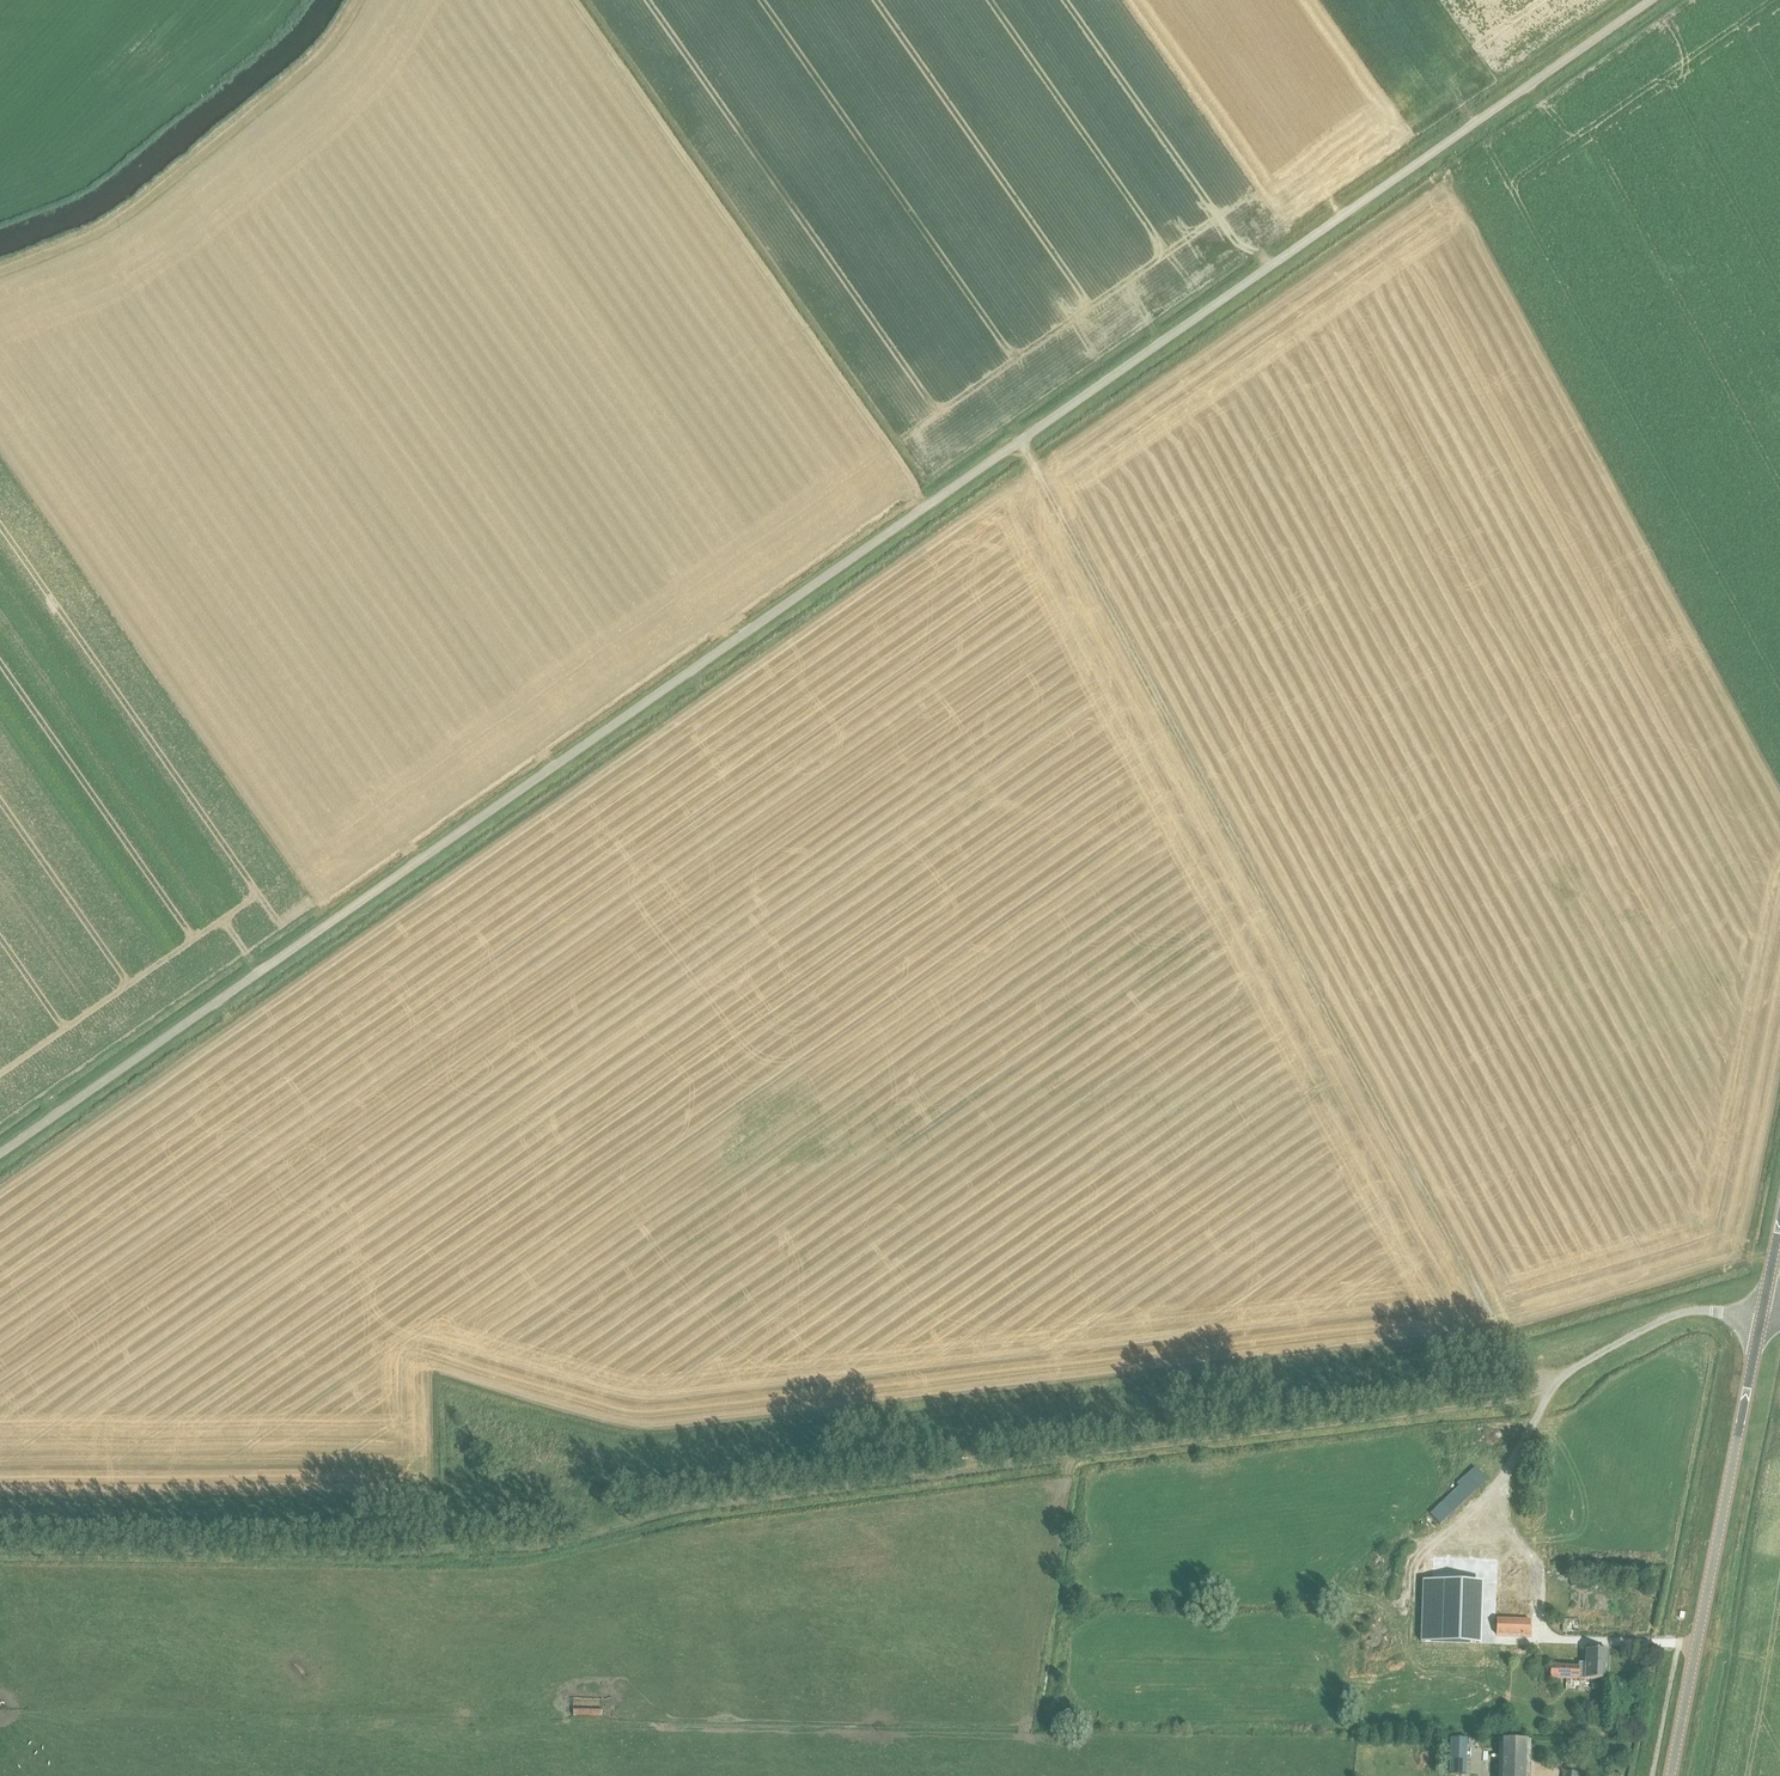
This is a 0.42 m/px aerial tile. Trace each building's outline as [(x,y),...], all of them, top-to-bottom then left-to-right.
[(1429,1514),(1439,1525),(1486,1480),(1473,1466),(1455,1484),(1458,1487),(1429,1514)] [(1472,1582),(1423,1581),(1421,1641),(1470,1643),(1472,1582)] [(1530,1635),(1531,1620),(1498,1618),(1498,1634),(1530,1635)] [(1609,1680),(1609,1651),(1586,1650),(1586,1662),(1581,1662),(1581,1667),(1552,1666),(1551,1678),(1609,1680)] [(1451,1739),(1450,1774),(1466,1774),(1467,1739),(1451,1739)] [(1532,1741),(1501,1740),(1500,1775),(1531,1775),(1532,1741)]
